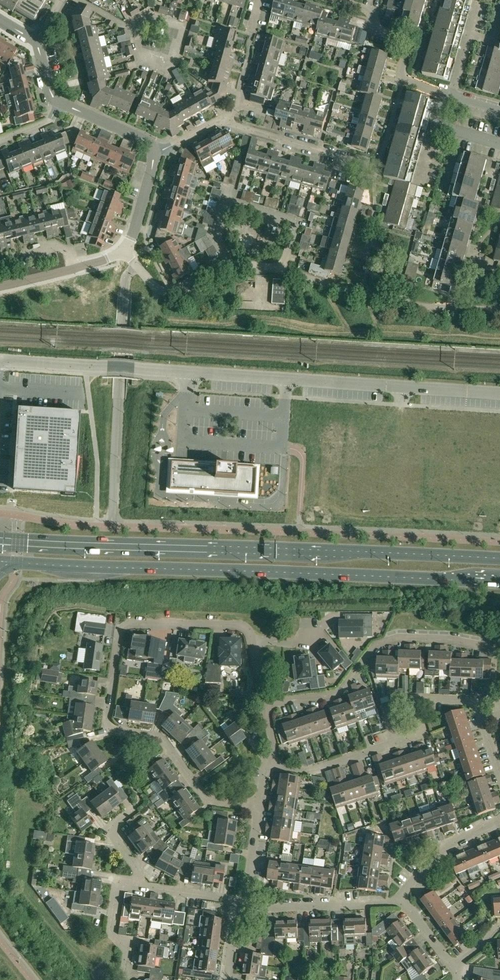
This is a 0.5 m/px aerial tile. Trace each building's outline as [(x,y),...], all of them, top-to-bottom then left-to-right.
[(3,7),(13,13),(14,10),(19,0),(7,0),(3,7)] [(28,0),(19,0),(14,10),(35,22),(44,7),(32,0),(29,0),(29,1),(28,0)] [(232,5),(243,9),(245,0),(234,0),(232,5)] [(283,21),(289,0),(283,0),(283,1),(280,0),(276,0),(272,15),(279,17),(278,20),(283,21)] [(295,22),(300,6),(294,4),(295,1),(291,0),(289,0),(283,21),(287,23),(288,20),(295,22)] [(422,17),(425,7),(408,2),(402,1),(399,11),(405,12),(422,17)] [(441,9),(440,11),(462,17),(463,15),(465,7),(443,1),(441,9)] [(92,12),(79,4),(75,10),(71,7),(66,14),(72,18),(73,22),(72,22),(75,33),(77,32),(90,29),(90,28),(88,20),(92,12)] [(302,27),(306,28),(312,6),(307,4),(306,7),(300,6),(295,22),(302,24),(302,27)] [(316,35),(323,12),(317,10),(318,7),(312,6),(306,28),(310,29),(311,26),(318,28),(316,35)] [(393,19),(395,11),(388,8),(385,17),(393,19)] [(440,11),(438,21),(460,28),(462,17),(440,11)] [(316,35),(328,38),(329,33),(332,22),(326,20),(328,14),(323,12),(316,35)] [(402,23),(418,28),(422,17),(405,12),(402,23)] [(328,38),(339,42),(346,18),(340,17),(338,24),(332,22),(329,33),(328,38)] [(362,31),(356,29),(350,27),(351,20),(346,18),(339,42),(351,45),(352,42),(359,44),(362,31)] [(111,28),(114,24),(108,20),(105,24),(111,28)] [(230,20),(228,26),(236,28),(238,22),(230,20)] [(438,21),(435,29),(435,32),(457,38),(460,28),(438,21)] [(77,32),(80,42),(98,38),(95,27),(90,28),(90,29),(77,32)] [(236,33),(218,28),(215,39),(233,44),(236,33)] [(454,48),(457,38),(435,32),(432,42),(454,48)] [(130,40),(128,35),(117,38),(118,43),(120,43),(130,40)] [(285,42),(262,35),(260,41),(267,43),(265,49),(282,54),(285,42)] [(80,42),(83,53),(100,48),(98,38),(80,42)] [(230,54),(233,44),(215,39),(212,49),(230,54)] [(331,41),(330,47),(342,50),(344,44),(331,41)] [(451,59),(454,48),(432,42),(429,52),(451,59)] [(8,67),(13,57),(14,57),(17,52),(6,45),(0,55),(0,62),(8,67)] [(85,63),(103,58),(109,57),(106,46),(100,48),(83,53),(85,63)] [(488,47),(485,58),(499,62),(499,51),(495,49),(488,47)] [(212,49),(217,51),(214,61),(232,66),(235,55),(230,54),(212,49)] [(257,53),(255,59),(278,65),(282,54),(265,49),(263,55),(257,53)] [(363,53),(372,55),(370,62),(385,66),(388,55),(364,49),(363,53)] [(448,69),(451,59),(429,52),(426,63),(448,69)] [(9,67),(12,81),(12,82),(24,79),(21,67),(24,67),(22,60),(20,61),(14,57),(13,57),(8,67),(9,67)] [(85,63),(88,74),(106,69),(103,58),(85,63)] [(482,69),(499,74),(499,62),(485,58),(482,69)] [(260,66),(259,72),(275,77),(278,65),(255,59),(254,64),(260,66)] [(229,77),(232,66),(214,61),(211,72),(229,77)] [(370,62),(368,68),(360,66),(358,70),(382,77),(385,66),(370,62)] [(423,74),(433,77),(445,80),(448,69),(426,63),(423,74)] [(88,74),(90,84),(103,81),(108,80),(106,69),(88,74)] [(482,69),(479,79),(499,85),(499,74),(482,69)] [(176,70),(171,72),(176,80),(181,78),(176,70)] [(366,76),(364,83),(379,87),(382,77),(358,70),(357,74),(366,76)] [(213,84),(212,89),(224,93),(229,77),(211,72),(208,82),(213,84)] [(250,76),(249,82),(272,89),(275,77),(259,72),(257,78),(250,76)] [(7,83),(10,95),(27,91),(24,79),(12,82),(12,81),(7,83)] [(498,96),(499,88),(499,85),(479,79),(476,90),(498,96)] [(90,106),(98,109),(100,104),(107,108),(108,105),(116,88),(115,88),(113,93),(105,89),(103,81),(90,84),(87,84),(90,95),(91,95),(93,100),(90,106)] [(251,102),(263,105),(265,99),(272,101),(275,90),(272,89),(249,82),(247,87),(254,89),(252,96),(251,102)] [(358,93),(361,94),(367,96),(367,95),(376,98),(376,97),(379,87),(364,83),(362,89),(359,88),(358,93)] [(126,92),(116,88),(108,105),(118,109),(126,92)] [(211,91),(210,92),(216,103),(222,100),(224,100),(226,93),(224,93),(212,89),(211,91)] [(202,90),(192,96),(201,112),(216,103),(210,92),(204,95),(202,90)] [(10,95),(13,107),(30,102),(27,91),(10,95)] [(128,114),(129,110),(136,96),(126,92),(118,109),(128,114)] [(415,107),(427,111),(432,112),(435,102),(430,100),(408,94),(406,100),(405,105),(415,107)] [(367,95),(367,96),(364,105),(379,109),(382,99),(376,97),(376,98),(367,95)] [(191,117),(201,112),(192,96),(182,101),(191,117)] [(142,98),(135,115),(145,119),(152,102),(142,98)] [(182,122),(191,117),(182,101),(173,106),(182,122)] [(34,121),(33,115),(33,114),(30,102),(13,107),(16,118),(14,119),(16,126),(34,121)] [(154,123),(154,126),(162,106),(152,102),(145,119),(154,123)] [(280,102),(275,118),(282,120),(280,126),(285,128),(292,105),(280,102)] [(293,123),(299,125),(304,108),(292,105),(285,128),(291,129),(293,123)] [(363,112),(360,111),(359,115),(377,120),(379,109),(364,105),(363,112)] [(412,118),(424,121),(429,123),(432,112),(427,111),(415,107),(405,105),(404,110),(402,115),(412,118)] [(184,124),(182,122),(173,106),(176,111),(168,115),(161,112),(162,107),(162,106),(154,126),(164,130),(169,132),(172,137),(180,133),(177,128),(184,124)] [(303,133),(309,135),(315,111),(304,108),(299,125),(305,126),(303,133)] [(323,131),(327,115),(315,111),(309,135),(314,136),(316,129),(323,131)] [(360,119),(359,126),(374,130),(377,120),(359,115),(358,119),(360,119)] [(409,128),(421,132),(426,133),(429,123),(424,121),(412,118),(402,115),(399,125),(409,128)] [(398,130),(396,136),(418,142),(423,143),(423,144),(426,133),(421,132),(409,128),(399,125),(399,126),(398,130)] [(354,132),(353,135),(371,141),(374,130),(359,126),(357,133),(354,132)] [(51,131),(46,133),(55,156),(66,151),(60,136),(54,138),(51,131)] [(218,132),(213,135),(224,155),(227,153),(226,150),(234,146),(229,139),(225,131),(219,135),(218,132)] [(76,154),(77,151),(84,155),(91,139),(85,137),(86,134),(80,132),(71,152),(76,154)] [(43,142),(37,144),(44,160),(55,156),(46,133),(40,135),(42,139),(43,142)] [(368,151),(371,141),(353,135),(348,134),(347,138),(350,138),(348,146),(353,147),(368,151)] [(209,141),(204,144),(209,154),(212,158),(219,154),(220,157),(224,155),(213,135),(208,138),(209,139),(209,141)] [(249,138),(243,136),(238,152),(244,153),(249,138)] [(395,139),(394,145),(393,146),(420,154),(423,143),(418,142),(396,136),(395,139)] [(84,155),(91,158),(90,160),(94,162),(103,141),(98,139),(96,142),(91,139),(84,155)] [(251,139),(243,168),(255,172),(260,155),(254,153),(257,140),(251,139)] [(29,140),(24,142),(32,165),(44,160),(37,144),(31,147),(29,140)] [(99,161),(106,164),(113,149),(107,146),(108,143),(103,141),(94,162),(98,163),(99,161)] [(21,151),(15,153),(21,166),(22,169),(32,165),(24,142),(18,144),(21,151)] [(197,144),(191,147),(183,151),(182,155),(191,158),(196,155),(201,164),(203,169),(214,162),(212,158),(209,154),(204,144),(198,147),(197,144)] [(389,149),(390,150),(392,150),(390,156),(417,164),(420,154),(393,146),(394,145),(390,144),(389,149)] [(106,164),(113,167),(112,169),(116,171),(125,150),(120,148),(118,151),(113,149),(106,164)] [(7,167),(10,174),(22,169),(21,166),(15,153),(9,155),(7,149),(1,151),(2,156),(0,157),(0,170),(7,167)] [(121,170),(128,174),(135,158),(129,155),(130,153),(125,150),(116,171),(120,173),(121,170)] [(255,172),(267,175),(273,151),(268,150),(266,157),(260,155),(255,172)] [(279,153),(273,151),(267,175),(265,180),(277,183),(278,178),(283,162),(277,160),(279,153)] [(194,164),(196,155),(191,158),(182,155),(180,161),(179,167),(172,165),(170,171),(192,177),(196,165),(194,164)] [(483,171),(486,161),(486,160),(465,155),(461,167),(486,174),(486,171),(483,171)] [(384,166),(387,167),(414,174),(417,164),(390,156),(388,163),(386,162),(384,166)] [(289,164),(283,162),(278,178),(286,180),(284,185),(289,186),(290,182),(296,159),(291,157),(289,164)] [(290,182),(301,185),(306,168),(300,166),(301,160),(296,159),(290,182)] [(301,185),(313,188),(319,165),(314,163),(312,170),(306,168),(301,185)] [(210,175),(222,171),(219,164),(208,168),(210,175)] [(325,192),(329,175),(323,173),(325,166),(319,165),(313,188),(325,192)] [(384,177),(390,179),(393,180),(396,181),(406,184),(406,183),(411,184),(414,174),(387,167),(384,177)] [(482,175),(485,176),(486,174),(461,167),(459,177),(480,183),(482,175)] [(173,185),(189,189),(195,190),(198,179),(192,177),(170,171),(168,177),(175,179),(173,185)] [(481,191),(478,191),(480,183),(459,177),(456,186),(480,194),(481,191)] [(66,182),(69,190),(76,187),(73,179),(66,182)] [(412,185),(411,184),(406,183),(406,184),(396,181),(393,191),(415,197),(418,186),(412,185)] [(348,187),(346,194),(337,192),(336,195),(336,196),(345,198),(360,202),(363,192),(353,189),(354,185),(349,183),(348,187)] [(165,189),(163,194),(186,200),(189,189),(173,185),(172,190),(165,189)] [(474,202),(476,195),(479,196),(480,194),(456,186),(453,197),(458,198),(474,202)] [(120,196),(104,190),(100,202),(122,210),(124,205),(117,202),(120,196)] [(393,191),(391,202),(412,208),(415,197),(393,191)] [(168,201),(167,207),(183,212),(185,204),(190,206),(191,202),(186,200),(163,194),(162,200),(168,201)] [(289,204),(295,206),(298,197),(291,195),(289,204)] [(345,198),(336,196),(335,199),(344,202),(342,208),(357,213),(360,202),(345,198)] [(499,210),(499,199),(494,197),(491,208),(499,210)] [(477,203),(474,202),(458,198),(455,209),(476,215),(478,207),(479,204),(477,203)] [(90,211),(89,211),(95,213),(111,219),(114,213),(120,216),(122,210),(100,202),(95,213),(90,211)] [(391,202),(388,212),(409,218),(412,208),(391,202)] [(57,228),(63,227),(69,225),(64,203),(50,206),(51,210),(47,211),(53,237),(58,236),(57,228)] [(68,207),(65,207),(66,210),(68,219),(75,217),(73,208),(69,209),(68,207)] [(158,212),(157,216),(180,223),(183,212),(167,207),(165,214),(158,212)] [(342,208),(340,215),(331,212),(330,216),(354,223),(357,213),(342,208)] [(455,209),(452,219),(473,225),(476,215),(455,209)] [(43,214),(35,216),(39,233),(46,231),(47,239),(53,237),(47,211),(42,212),(43,214)] [(86,222),(91,224),(91,225),(114,233),(116,228),(109,225),(111,219),(95,213),(89,211),(86,222)] [(385,223),(406,228),(409,218),(388,212),(385,223)] [(338,222),(336,229),(351,233),(354,223),(330,216),(330,217),(326,215),(325,218),(329,220),(338,222)] [(16,238),(12,222),(11,216),(0,219),(0,221),(6,248),(12,246),(10,240),(16,238)] [(20,220),(12,222),(16,238),(22,237),(24,244),(29,242),(23,216),(19,217),(20,220)] [(35,216),(27,218),(26,216),(23,216),(29,242),(35,241),(33,234),(39,233),(35,216)] [(177,235),(180,223),(157,216),(155,223),(162,224),(160,230),(158,230),(155,237),(155,238),(160,235),(165,237),(166,232),(177,235)] [(452,219),(449,229),(470,235),(473,225),(452,219)] [(112,238),(114,233),(91,225),(87,236),(92,238),(90,245),(101,249),(105,236),(112,238)] [(336,229),(334,236),(331,236),(330,239),(348,244),(351,233),(336,229)] [(449,229),(446,240),(467,246),(470,235),(449,229)] [(415,238),(421,240),(423,233),(417,231),(415,238)] [(175,239),(167,243),(164,238),(165,237),(160,235),(155,238),(163,254),(160,255),(163,259),(183,249),(181,245),(178,246),(175,239)] [(345,254),(348,244),(330,239),(328,238),(325,249),(345,254)] [(446,240),(443,250),(464,257),(467,246),(446,240)] [(168,263),(171,269),(186,261),(182,253),(185,252),(183,249),(163,259),(166,265),(168,263)] [(330,250),(328,257),(325,256),(324,259),(342,265),(345,254),(325,249),(330,250)] [(443,250),(440,261),(461,267),(463,262),(464,257),(443,250)] [(208,258),(210,261),(218,257),(216,253),(208,258)] [(329,273),(339,275),(342,265),(324,259),(323,260),(324,260),(321,268),(311,264),(308,273),(327,279),(329,273)] [(195,270),(193,266),(190,267),(186,261),(171,269),(174,274),(172,276),(175,281),(192,272),(195,270)] [(440,261),(437,271),(458,277),(461,267),(440,261)] [(442,284),(446,285),(451,287),(453,287),(456,287),(458,277),(437,271),(434,282),(438,283),(442,284)] [(285,280),(273,280),(272,304),(284,304),(285,280)] [(18,409),(13,491),(73,495),(78,413),(18,409)] [(169,490),(189,492),(188,494),(193,495),(193,492),(213,493),(213,496),(237,497),(237,495),(254,496),(256,469),(171,463),(169,490)] [(86,613),(85,622),(105,625),(106,616),(86,613)] [(339,634),(339,638),(363,638),(363,630),(373,630),(373,615),(352,615),(352,620),(351,621),(340,621),(340,625),(337,625),(337,634),(339,634)] [(85,622),(83,633),(104,636),(106,625),(105,625),(85,622)] [(128,649),(127,660),(136,662),(147,663),(145,680),(160,682),(165,646),(150,643),(151,637),(132,637),(130,650),(128,649)] [(220,640),(220,650),(219,650),(219,657),(220,657),(220,661),(208,661),(205,683),(221,683),(221,666),(229,666),(231,668),(237,668),(241,665),(241,660),(239,658),(239,640),(238,640),(238,639),(236,637),(231,637),(230,638),(230,640),(220,640)] [(205,645),(179,641),(177,656),(184,657),(184,662),(194,664),(195,659),(202,660),(205,645)] [(84,669),(99,671),(100,663),(101,663),(103,654),(101,654),(103,646),(87,644),(84,669)] [(322,652),(319,654),(333,671),(341,664),(345,670),(353,664),(345,655),(341,658),(330,645),(328,647),(327,645),(320,650),(322,652)] [(399,651),(399,659),(399,669),(410,669),(410,645),(405,645),(404,652),(399,651)] [(416,645),(410,645),(410,669),(421,670),(421,669),(425,669),(425,653),(421,653),(421,652),(416,652),(416,645)] [(429,670),(440,670),(441,646),(435,646),(435,653),(429,653),(429,670)] [(440,670),(450,671),(451,671),(451,660),(452,660),(452,653),(446,653),(447,646),(441,646),(440,670)] [(371,670),(377,671),(376,678),(388,678),(388,651),(383,651),(383,658),(377,658),(377,659),(371,659),(369,663),(371,670)] [(399,659),(394,658),(395,651),(388,651),(388,678),(399,678),(399,669),(399,659)] [(452,653),(452,660),(451,660),(451,671),(450,671),(450,678),(461,678),(462,654),(456,654),(456,660),(452,660),(452,653)] [(461,678),(472,678),(473,661),(468,661),(468,654),(462,654),(461,678)] [(303,655),(296,656),(296,658),(295,658),(296,666),(294,667),(296,681),(302,680),(303,684),(318,682),(317,670),(311,671),(309,657),(303,657),(303,655)] [(170,658),(168,670),(174,671),(176,659),(170,658)] [(484,662),(473,661),(472,678),(483,679),(483,673),(492,674),(493,659),(484,659),(484,662)] [(43,669),(41,682),(57,684),(59,672),(48,670),(43,669)] [(79,681),(78,688),(69,686),(67,695),(63,694),(63,697),(67,698),(69,698),(85,701),(86,695),(95,696),(97,684),(79,681)] [(291,683),(285,681),(282,693),(288,693),(291,683)] [(351,685),(354,695),(348,696),(351,703),(355,715),(356,715),(358,722),(368,719),(366,712),(365,712),(357,686),(356,684),(351,685)] [(370,689),(365,691),(363,685),(357,686),(365,712),(366,712),(376,708),(370,689)] [(158,710),(163,712),(170,698),(170,699),(172,693),(166,692),(165,696),(158,710)] [(163,712),(172,716),(162,727),(163,728),(161,729),(168,736),(169,734),(171,735),(183,722),(174,714),(180,717),(182,714),(173,706),(179,694),(172,693),(170,699),(170,698),(163,712)] [(143,705),(131,703),(132,696),(126,695),(124,707),(130,708),(128,721),(140,722),(143,705)] [(76,705),(74,717),(92,720),(94,707),(84,706),(85,701),(69,698),(69,704),(76,705)] [(351,703),(347,705),(344,698),(339,700),(347,725),(358,722),(356,715),(355,715),(351,703)] [(337,729),(347,725),(339,700),(333,702),(334,704),(328,707),(330,715),(332,714),(337,729)] [(155,706),(143,705),(140,722),(153,724),(155,706)] [(325,712),(320,714),(317,707),(312,709),(320,734),(331,730),(325,712)] [(309,717),(304,719),(310,737),(320,734),(312,709),(307,711),(309,717)] [(464,709),(448,715),(446,715),(450,727),(467,721),(464,709)] [(244,739),(239,731),(244,727),(232,710),(226,714),(229,719),(225,722),(229,728),(224,732),(234,746),(244,739)] [(304,719),(299,721),(297,714),(292,715),(300,741),(310,737),(304,719)] [(283,747),(289,745),(300,741),(292,715),(286,717),(288,724),(283,726),(284,729),(278,732),(283,747)] [(90,732),(92,720),(74,717),(67,716),(66,723),(62,724),(64,734),(67,743),(79,740),(77,730),(90,732)] [(450,727),(453,737),(471,732),(467,721),(450,727)] [(204,729),(202,731),(197,725),(192,731),(183,722),(171,735),(180,744),(189,735),(192,739),(205,730),(204,729)] [(379,726),(371,728),(373,734),(381,731),(379,726)] [(192,739),(196,744),(186,752),(193,761),(207,751),(204,746),(205,745),(208,739),(206,736),(208,735),(205,730),(192,739)] [(453,737),(457,748),(475,742),(471,732),(453,737)] [(81,745),(79,740),(67,743),(68,749),(81,745)] [(77,753),(85,763),(99,752),(91,742),(77,753)] [(457,748),(461,759),(478,753),(475,742),(457,748)] [(432,749),(427,750),(424,744),(419,746),(426,769),(427,769),(437,765),(439,772),(443,771),(437,754),(434,755),(432,749)] [(416,754),(410,756),(417,775),(428,771),(427,769),(426,769),(419,746),(413,747),(416,754)] [(410,756),(406,757),(404,750),(398,752),(407,778),(417,775),(410,756)] [(211,763),(215,768),(224,761),(221,756),(215,761),(207,751),(193,761),(201,771),(211,763)] [(102,772),(99,768),(106,762),(99,752),(85,763),(92,772),(84,778),(87,783),(102,772)] [(395,761),(390,762),(396,781),(407,778),(398,752),(393,754),(395,761)] [(461,759),(464,770),(482,764),(478,753),(461,759)] [(142,775),(148,771),(155,780),(170,769),(163,759),(152,767),(149,762),(139,770),(142,775)] [(379,779),(384,778),(386,785),(396,781),(390,762),(380,766),(379,764),(375,765),(379,779)] [(464,770),(468,781),(486,775),(482,764),(464,770)] [(155,780),(163,790),(157,795),(160,799),(171,792),(168,787),(178,780),(170,769),(155,780)] [(377,776),(373,777),(372,776),(367,778),(365,771),(359,773),(367,798),(378,795),(376,786),(380,785),(377,776)] [(356,781),(351,783),(357,801),(367,798),(359,773),(354,774),(356,781)] [(281,775),(281,780),(274,779),(273,784),(299,788),(301,778),(281,775)] [(485,776),(485,778),(466,784),(470,795),(489,789),(487,784),(492,782),(490,775),(485,776)] [(351,783),(346,784),(344,777),(339,779),(347,805),(357,801),(351,783)] [(111,789),(101,796),(111,810),(121,803),(114,793),(119,789),(111,779),(106,783),(111,789)] [(336,787),(330,789),(336,808),(347,805),(339,779),(334,781),(336,787)] [(279,791),(278,796),(298,799),(299,788),(273,784),(272,790),(279,791)] [(170,800),(177,809),(192,799),(184,789),(174,796),(171,792),(160,799),(164,804),(170,800)] [(470,795),(473,805),(499,797),(497,791),(490,794),(489,789),(470,795)] [(92,825),(84,815),(89,811),(82,801),(77,794),(75,795),(69,800),(67,802),(76,814),(71,818),(81,833),(92,825)] [(101,796),(91,803),(87,797),(82,801),(89,811),(94,808),(102,818),(111,810),(101,796)] [(278,796),(277,802),(270,801),(269,806),(296,810),(298,799),(278,796)] [(496,810),(494,804),(499,802),(499,799),(499,797),(473,805),(477,816),(496,810)] [(157,808),(164,804),(160,799),(154,804),(157,808)] [(178,824),(182,829),(192,821),(189,816),(199,809),(192,799),(177,809),(184,819),(178,824)] [(452,824),(457,822),(458,822),(452,803),(441,806),(450,832),(455,831),(452,824)] [(276,812),(275,818),(295,821),(296,810),(269,806),(269,811),(276,812)] [(437,829),(442,827),(444,834),(450,832),(441,806),(431,810),(437,829)] [(210,820),(218,821),(216,833),(234,835),(236,823),(224,821),(225,812),(212,810),(210,820)] [(431,810),(421,813),(429,839),(434,837),(432,830),(437,829),(431,810)] [(417,835),(421,834),(423,841),(429,839),(421,813),(410,817),(417,835)] [(410,817),(400,820),(409,846),(414,844),(412,837),(417,835),(410,817)] [(134,826),(137,831),(127,838),(134,846),(148,836),(142,827),(148,823),(144,818),(134,826)] [(275,818),(274,823),(267,822),(266,827),(293,831),(295,821),(275,818)] [(389,824),(395,842),(401,841),(403,847),(409,846),(400,820),(389,824)] [(272,840),(291,843),(293,831),(266,827),(265,833),(273,834),(272,840)] [(177,839),(174,829),(164,831),(166,841),(177,839)] [(219,851),(220,846),(232,847),(234,835),(216,833),(209,832),(208,840),(202,839),(201,846),(206,847),(206,849),(219,851)] [(384,835),(384,837),(365,834),(363,845),(383,848),(384,843),(389,844),(390,836),(384,835)] [(67,842),(77,843),(75,855),(93,858),(94,845),(82,844),(82,838),(68,836),(67,842)] [(148,836),(134,846),(136,850),(135,851),(138,856),(140,854),(141,855),(150,848),(154,854),(164,843),(160,839),(155,844),(148,836)] [(492,842),(482,846),(488,861),(499,856),(492,842)] [(153,866),(155,867),(155,868),(165,873),(172,859),(176,853),(167,849),(169,847),(164,843),(154,854),(155,854),(149,860),(155,863),(153,866)] [(363,845),(362,856),(388,860),(389,855),(382,853),(383,848),(363,845)] [(482,846),(471,850),(478,865),(488,861),(482,846)] [(471,850),(461,855),(469,874),(469,873),(470,872),(469,869),(478,865),(471,850)] [(75,855),(73,867),(63,866),(63,869),(59,868),(59,871),(79,874),(80,868),(91,870),(93,858),(75,855)] [(456,874),(465,870),(467,875),(469,874),(461,855),(450,860),(456,874)] [(180,867),(185,870),(186,870),(189,858),(183,856),(181,863),(172,859),(165,873),(174,878),(180,867)] [(362,856),(360,867),(380,870),(380,865),(388,866),(388,860),(362,856)] [(190,883),(201,884),(204,868),(198,868),(198,864),(194,864),(195,860),(189,858),(186,870),(192,871),(190,883)] [(223,880),(225,865),(226,866),(227,861),(219,860),(218,865),(214,864),(214,870),(204,868),(201,884),(212,886),(213,878),(223,880)] [(273,880),(272,887),(277,888),(281,862),(270,860),(269,865),(265,864),(263,876),(268,876),(267,879),(273,880)] [(283,889),(284,882),(289,883),(292,863),(281,862),(277,888),(283,889)] [(294,883),(293,890),(299,891),(302,865),(292,863),(289,883),(294,883)] [(304,892),(305,885),(311,886),(313,866),(302,865),(299,891),(304,892)] [(316,887),(315,894),(320,894),(324,868),(313,866),(311,886),(316,887)] [(389,876),(379,875),(380,870),(360,867),(359,877),(388,882),(389,876)] [(326,895),(327,888),(332,889),(335,870),(324,868),(320,894),(326,895)] [(78,880),(79,874),(59,871),(58,874),(62,874),(62,878),(78,880)] [(376,892),(377,886),(388,887),(388,882),(359,877),(357,889),(362,890),(376,892)] [(83,880),(81,893),(99,895),(101,883),(83,880)] [(421,900),(428,910),(441,900),(434,891),(421,900)] [(97,908),(98,905),(100,906),(102,904),(103,898),(101,897),(99,896),(99,895),(81,893),(80,905),(72,904),(71,910),(84,912),(85,906),(97,908)] [(149,900),(142,899),(140,916),(151,918),(154,895),(150,894),(149,900)] [(151,918),(150,922),(161,923),(164,902),(156,901),(157,895),(154,895),(151,918)] [(469,903),(473,901),(473,900),(470,895),(465,898),(469,903)] [(124,904),(122,917),(128,918),(128,920),(139,921),(140,916),(142,899),(132,897),(130,905),(124,904)] [(428,910),(435,919),(448,909),(441,900),(428,910)] [(175,904),(164,902),(161,923),(172,925),(172,924),(183,926),(185,913),(174,912),(175,904)] [(435,919),(442,928),(454,919),(448,909),(435,919)] [(205,917),(203,928),(220,931),(222,920),(214,918),(215,913),(203,910),(202,917),(205,917)] [(481,913),(475,918),(480,926),(487,921),(481,913)] [(372,945),(373,945),(372,936),(372,933),(366,933),(366,918),(355,919),(355,936),(366,936),(367,946),(369,945),(372,945)] [(338,927),(332,927),(332,919),(320,920),(321,942),(332,942),(332,940),(338,940),(338,934),(338,927)] [(345,949),(345,945),(355,945),(355,936),(355,919),(344,919),(344,933),(338,934),(338,940),(339,949),(345,949)] [(442,928),(448,937),(461,928),(454,919),(442,928)] [(310,928),(303,928),(303,941),(304,941),(304,947),(310,946),(311,942),(321,942),(320,920),(309,920),(310,928)] [(383,921),(372,929),(372,933),(372,936),(379,936),(387,930),(393,939),(407,929),(401,920),(389,929),(383,921)] [(275,937),(263,938),(262,943),(268,944),(268,950),(274,951),(276,939),(287,938),(286,921),(275,921),(275,937)] [(303,928),(298,929),(297,921),(286,921),(287,938),(298,938),(298,941),(303,941),(303,928)] [(203,928),(202,939),(219,941),(220,931),(203,928)] [(468,937),(461,928),(448,937),(456,947),(468,937)] [(414,938),(407,929),(393,939),(388,943),(395,951),(392,953),(395,959),(406,951),(402,946),(414,938)] [(202,939),(200,950),(217,952),(219,941),(202,939)] [(155,940),(154,946),(140,944),(138,954),(155,957),(157,946),(166,948),(167,945),(171,945),(172,942),(155,940)] [(261,949),(260,955),(246,952),(244,963),(261,966),(263,955),(273,957),(274,951),(268,950),(268,944),(262,943),(257,942),(256,948),(261,949)] [(407,971),(413,966),(427,956),(421,947),(409,956),(406,951),(395,959),(399,964),(401,962),(407,971)] [(195,957),(199,959),(198,960),(216,963),(217,952),(200,950),(196,951),(195,957)] [(168,970),(154,968),(155,957),(138,954),(138,956),(136,956),(135,957),(134,962),(135,964),(137,964),(136,966),(150,968),(149,974),(162,976),(167,976),(168,970)] [(423,974),(434,965),(427,956),(413,966),(420,975),(413,979),(424,979),(426,978),(423,974)] [(183,975),(205,979),(206,973),(214,974),(216,963),(198,960),(194,960),(193,970),(184,969),(184,970),(179,969),(179,974),(183,975)] [(265,978),(266,967),(261,966),(244,963),(242,974),(247,975),(246,979),(269,979),(269,978),(265,978)] [(488,975),(499,977),(499,971),(486,969),(485,975),(488,975)]
